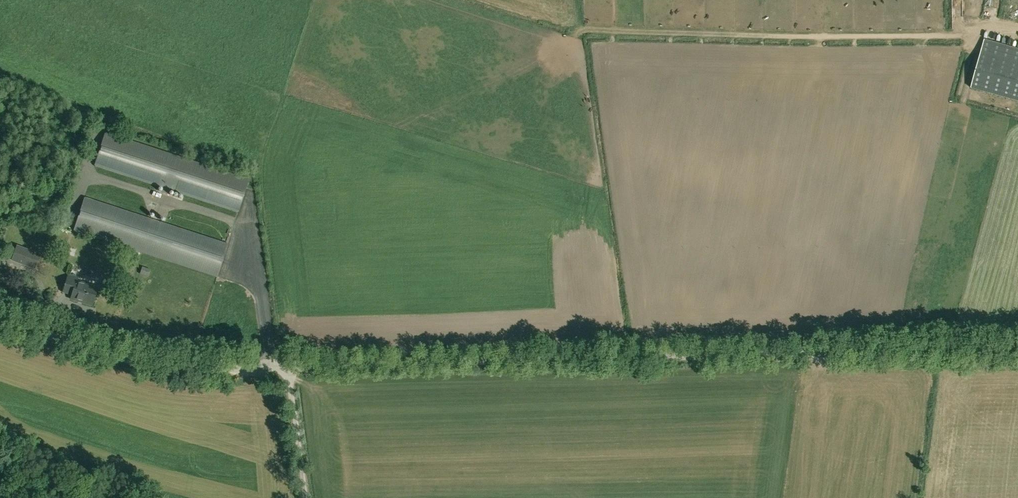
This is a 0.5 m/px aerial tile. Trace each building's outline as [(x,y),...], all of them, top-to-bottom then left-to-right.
[(970,88),(1017,101),(1017,51),(983,41),(970,88)] [(238,212),(248,180),(105,134),(95,165),(238,212)] [(218,276),(228,245),(84,199),(74,231),(218,276)] [(17,247),(12,260),(34,268),(39,255),(17,247)] [(92,305),(98,287),(77,280),(78,277),(69,274),(63,291),(72,294),(71,298),(92,305)]
